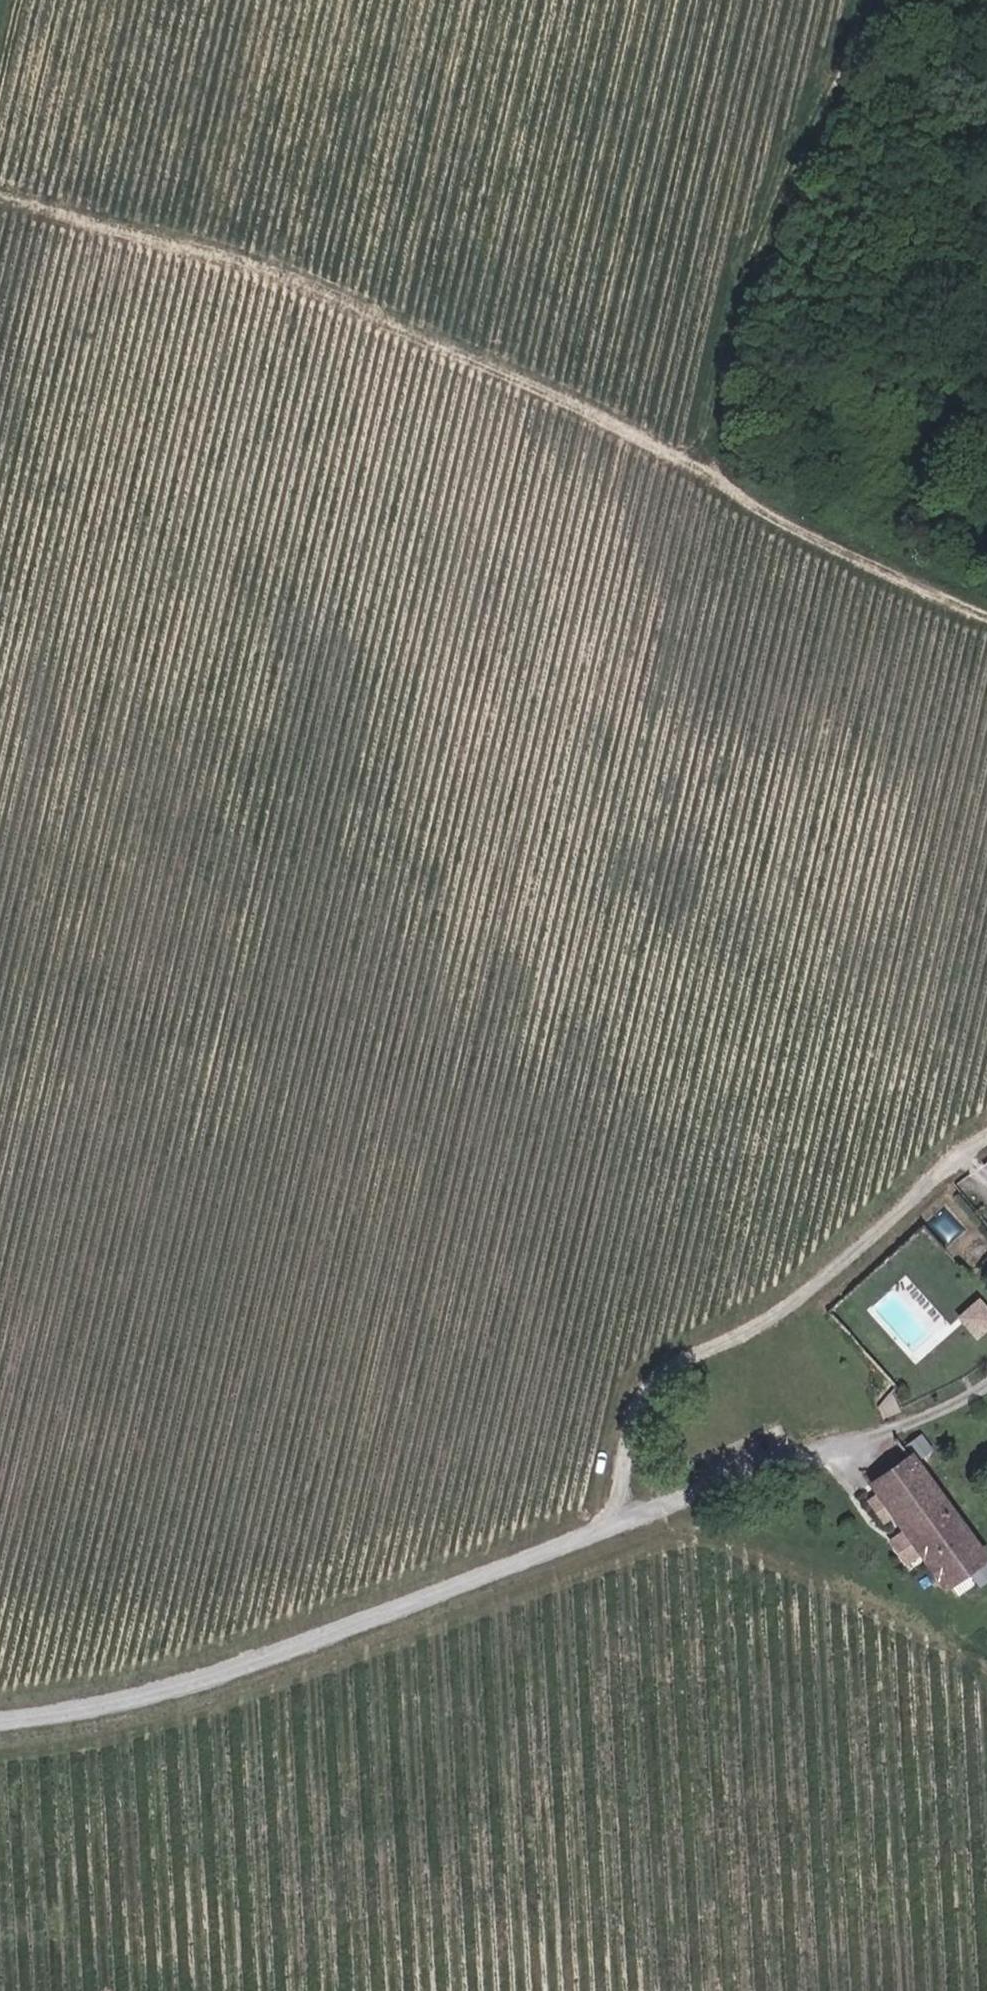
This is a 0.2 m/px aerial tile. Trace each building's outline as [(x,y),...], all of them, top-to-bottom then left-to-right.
[(947,1211),(933,1220),(944,1237),(958,1229),(947,1211)] [(873,1480),(947,1586),(986,1559),(911,1453),(873,1480)]
